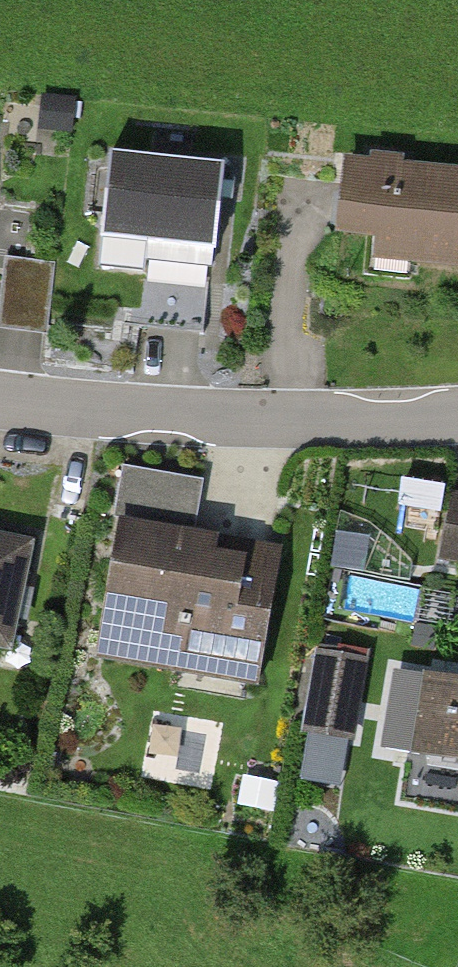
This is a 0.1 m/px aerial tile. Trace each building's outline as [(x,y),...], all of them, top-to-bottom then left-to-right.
[(110,153),(98,266),(146,271),(149,242),(215,249),(224,165),(110,153)] [(346,164),(339,229),(411,237),(409,257),(457,262),(457,176),(346,164)] [(52,265),(9,260),(1,327),(45,332),(52,265)] [(200,485),(123,472),(116,512),(193,526),(200,485)] [(444,556),(457,559),(457,498),(455,497),(444,556)] [(126,532),(106,644),(181,657),(184,640),(255,652),(269,574),(210,564),(213,547),(126,532)] [(0,541),(0,644),(7,645),(27,547),(0,541)] [(340,650),(324,647),(309,730),(349,737),(362,666),(338,662),(340,650)] [(387,745),(457,758),(457,681),(400,671),(387,745)] [(349,739),(309,731),(300,777),(340,785),(349,739)]
